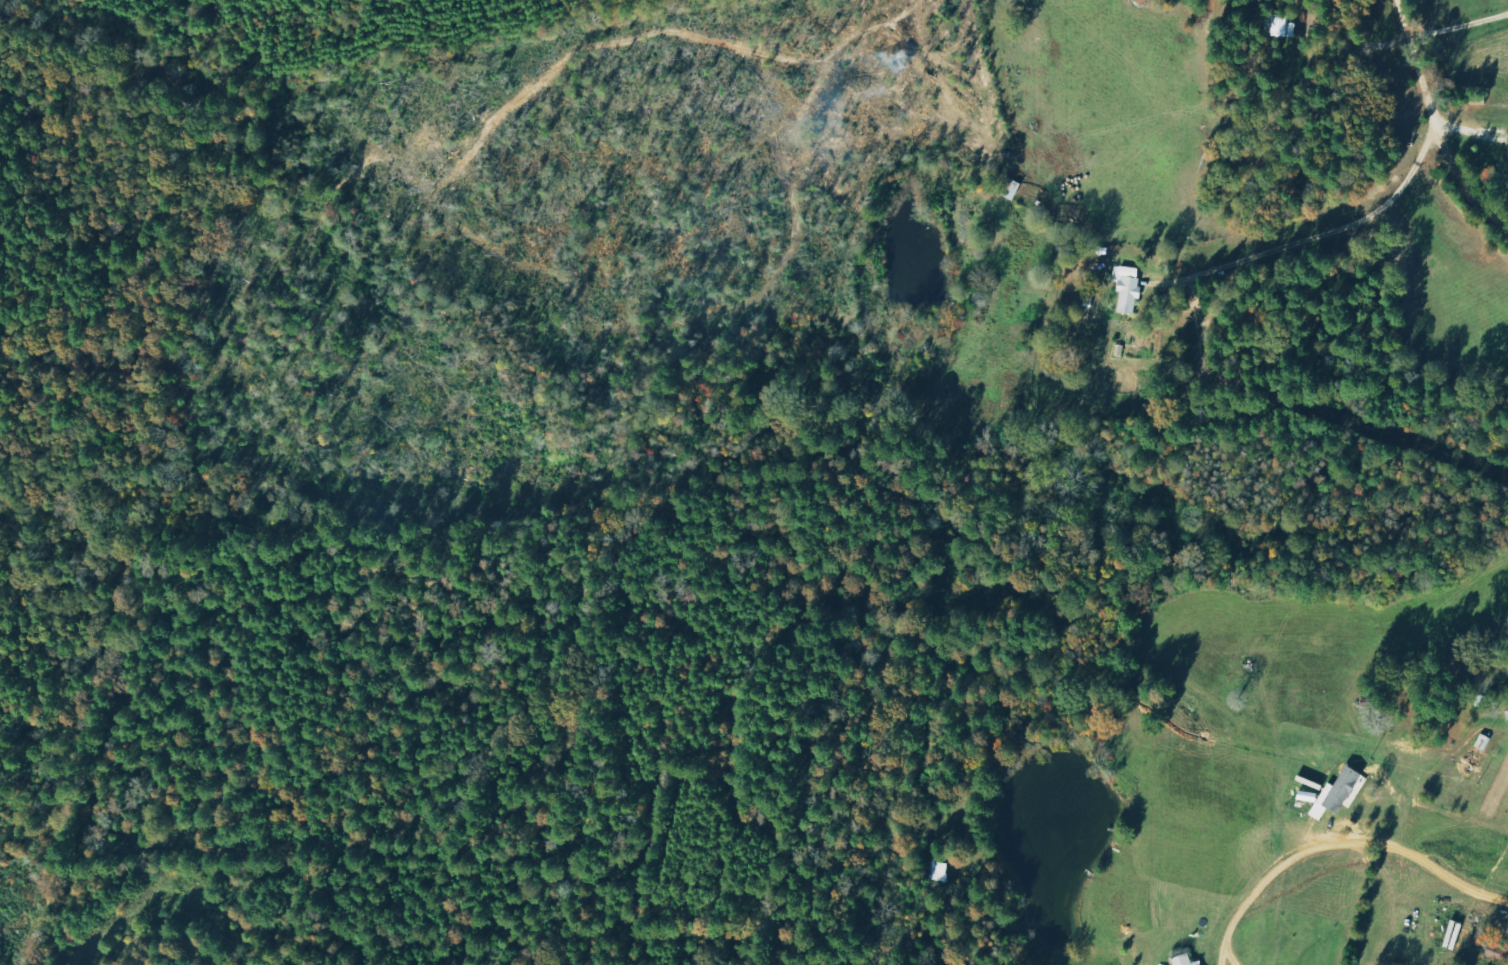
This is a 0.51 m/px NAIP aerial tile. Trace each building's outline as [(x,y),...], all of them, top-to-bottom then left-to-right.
[(1300,39),(1300,20),(1276,20),(1276,38),(1300,39)] [(1152,269),(1131,267),(1130,275),(1132,275),(1128,313),(1147,315),(1152,269)] [(1331,784),(1313,816),(1323,822),(1330,810),(1342,816),(1364,775),(1349,766),(1337,787),(1331,784)] [(1176,964),(1203,964),(1202,962),(1195,964),(1192,954),(1174,959),(1176,964)]
